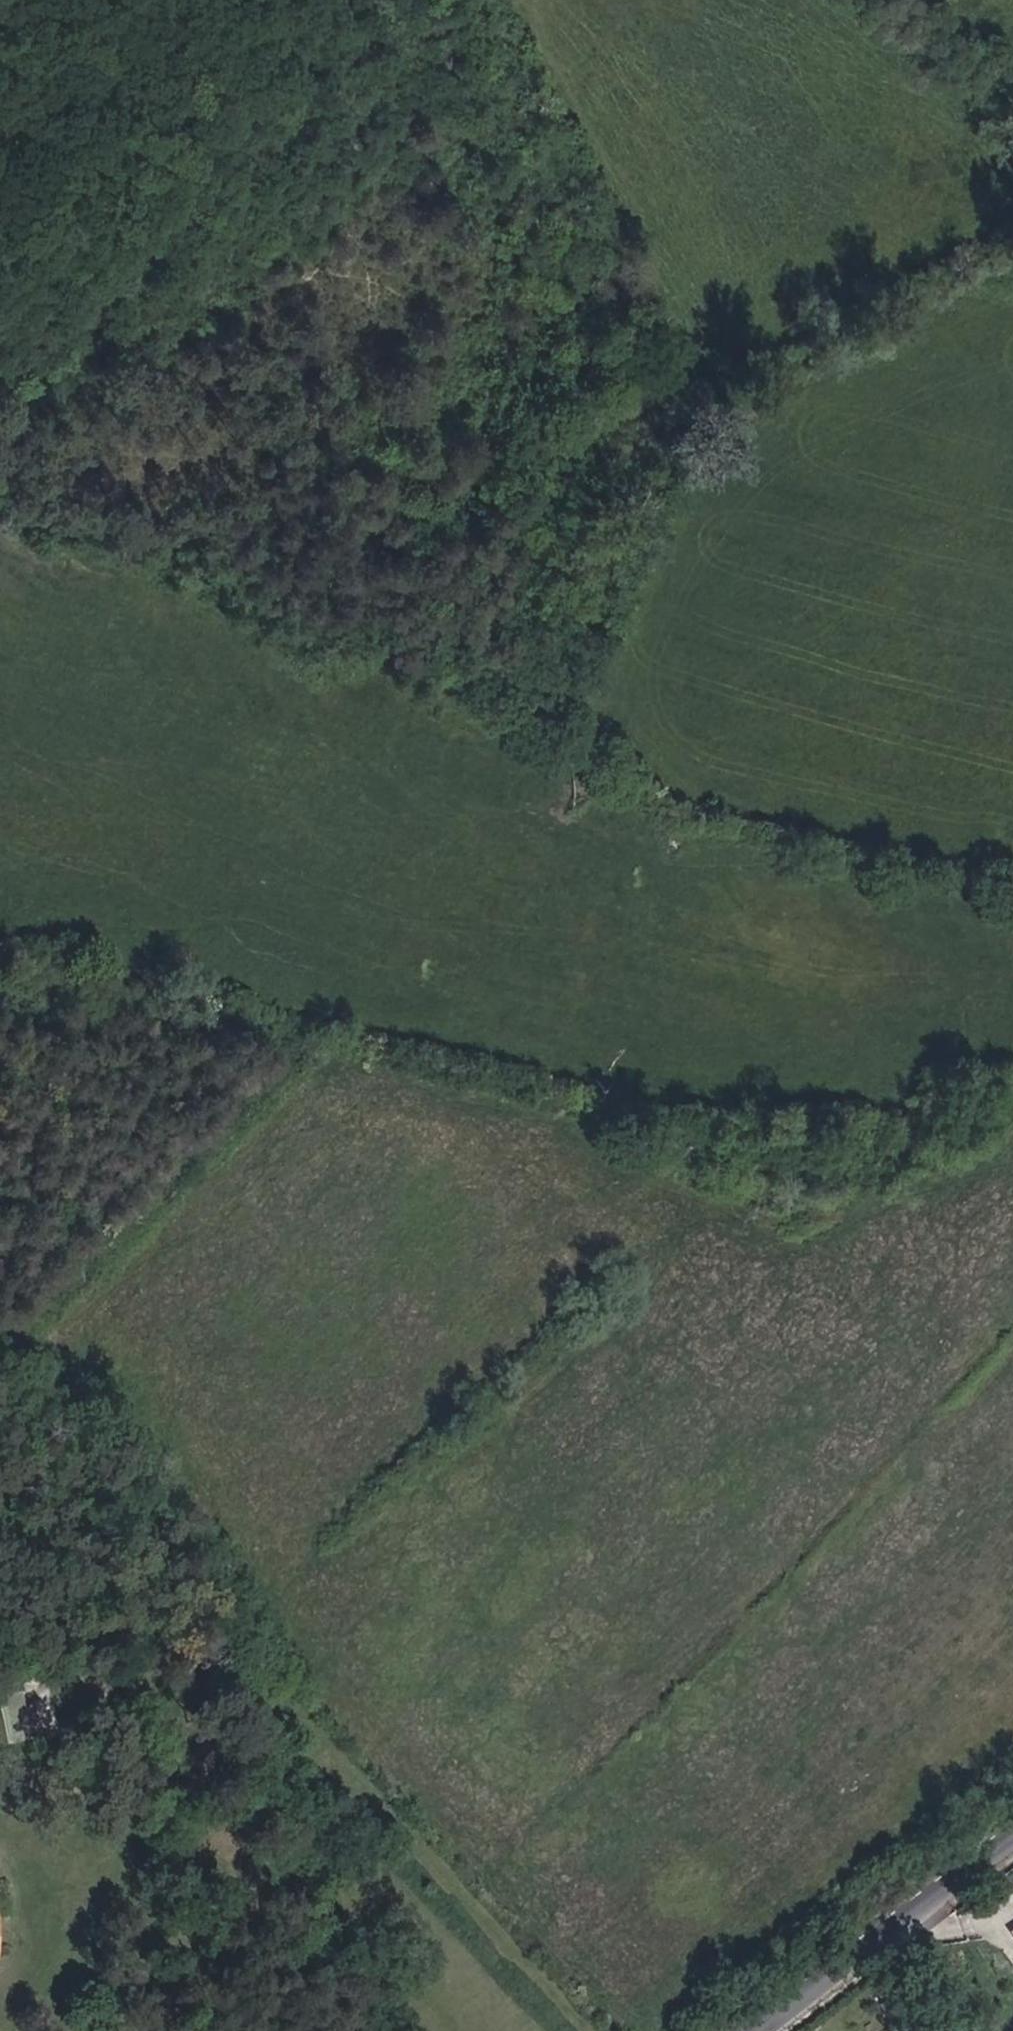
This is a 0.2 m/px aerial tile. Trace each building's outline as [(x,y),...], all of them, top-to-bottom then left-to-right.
[(51,1697),(0,1708),(0,1755),(58,1743),(51,1697)]
